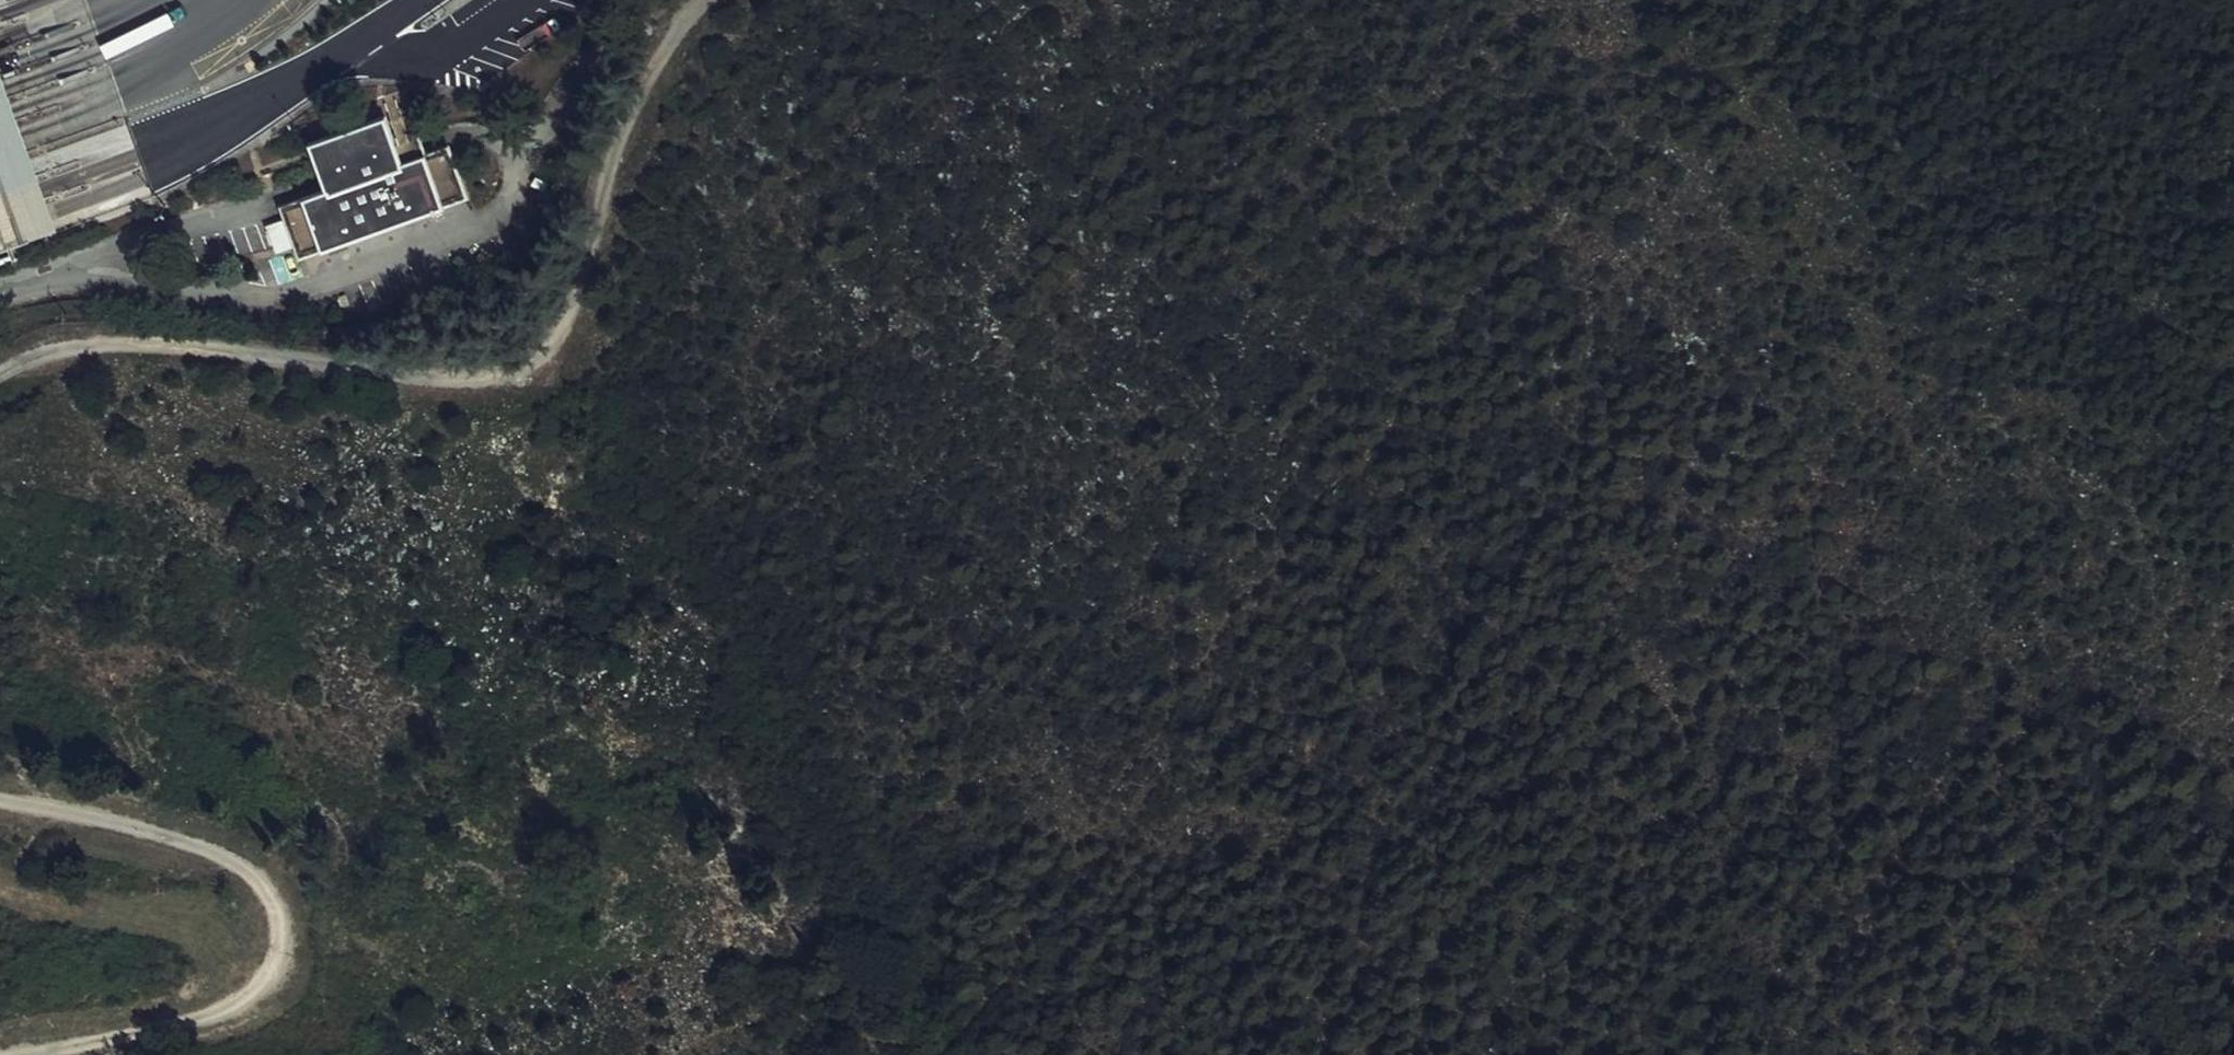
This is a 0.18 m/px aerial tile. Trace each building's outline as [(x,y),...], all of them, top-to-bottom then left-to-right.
[(59,230),(44,187),(0,66),(0,251),(59,230)] [(380,114),(399,162),(422,155),(415,133),(405,135),(396,109),(380,114)] [(319,247),(440,205),(422,155),(399,162),(380,114),(307,140),(325,189),(301,197),(319,247)] [(446,147),(422,155),(440,205),(464,197),(446,147)] [(277,206),(295,255),(319,247),(301,197),(277,206)]
